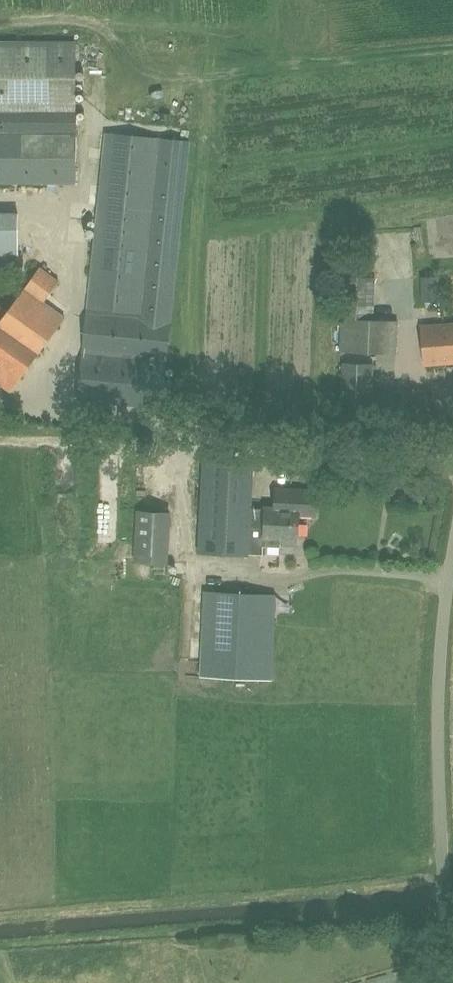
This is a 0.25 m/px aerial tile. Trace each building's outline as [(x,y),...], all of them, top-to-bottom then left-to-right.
[(76,184),(78,44),(0,43),(0,183),(76,184)] [(162,409),(190,143),(107,135),(79,401),(162,409)] [(21,261),(21,235),(0,235),(0,261),(21,261)] [(13,390),(65,316),(44,302),(59,280),(41,267),(9,312),(0,306),(0,381),(13,390)] [(440,301),(440,275),(423,276),(423,301),(440,301)] [(344,277),(340,351),(397,354),(398,321),(374,320),(375,279),(344,277)] [(422,327),(425,366),(452,364),(452,324),(422,327)] [(341,431),(391,429),(391,439),(432,436),(429,390),(388,393),(368,394),(369,365),(343,364),(341,423),(341,431)] [(300,511),(276,510),(266,509),(266,510),(250,509),(252,465),(204,463),(200,554),(248,556),(249,526),(265,527),(265,537),(281,538),(281,544),(295,545),(295,539),(299,539),(300,515),(300,511)] [(300,511),(300,515),(316,515),(317,493),(276,491),(276,510),(300,511)] [(171,571),(171,520),(140,520),(140,571),(171,571)] [(272,681),(276,596),(206,593),(202,677),(272,681)]
